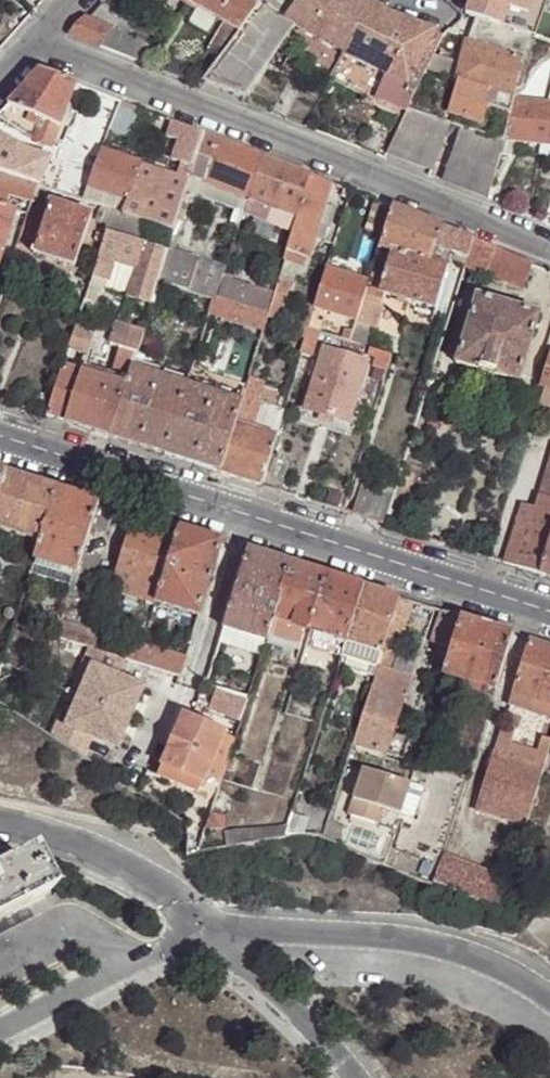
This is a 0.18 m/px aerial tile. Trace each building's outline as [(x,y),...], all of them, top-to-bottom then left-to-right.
[(187,1),(220,19),(231,0),(188,0),(187,1)] [(370,4),(363,0),(263,0),(219,59),(203,80),(244,96),(282,41),(295,23),(343,51),(370,4)] [(219,59),(263,0),(231,0),(220,19),(227,24),(208,52),(219,59)] [(466,13),(478,18),(502,25),(511,2),(511,0),(470,0),(466,13)] [(502,25),(518,31),(526,7),(511,2),(502,25)] [(393,17),(370,4),(343,51),(366,65),(386,74),(407,84),(435,32),(393,17)] [(99,45),(108,31),(109,29),(86,17),(70,34),(99,45)] [(523,62),(529,36),(518,31),(502,25),(478,18),(470,43),(523,62)] [(331,75),(343,51),(295,23),(282,41),(331,75)] [(99,45),(130,58),(136,42),(108,31),(99,45)] [(442,36),(435,32),(407,84),(407,86),(413,96),(428,64),(434,52),(442,36)] [(513,99),(523,62),(470,43),(469,43),(458,79),(445,111),(479,124),(486,106),(484,105),(488,90),(513,99)] [(453,61),(434,52),(428,64),(448,74),(453,61)] [(5,109),(27,117),(40,121),(59,127),(69,103),(75,83),(41,69),(5,109)] [(377,98),(407,109),(413,96),(407,86),(407,84),(386,74),(377,98)] [(549,99),(549,96),(549,83),(541,82),(538,98),(549,99)] [(120,101),(75,83),(69,103),(113,120),(118,107),(120,101)] [(508,114),(513,99),(488,90),(484,105),(486,106),(508,114)] [(516,139),(541,142),(548,103),(516,99),(508,138),(516,139)] [(549,143),(549,103),(548,103),(541,142),(549,143)] [(118,107),(113,120),(109,130),(128,137),(137,114),(118,107)] [(0,115),(0,122),(23,129),(27,117),(5,109),(0,115)] [(447,127),(406,111),(400,123),(443,141),(447,127)] [(59,127),(40,121),(34,141),(51,147),(59,127)] [(443,141),(400,123),(386,151),(432,170),(443,141)] [(203,134),(188,128),(180,153),(186,156),(194,158),(203,134)] [(456,152),(497,169),(503,155),(505,149),(463,133),(456,152)] [(216,138),(203,134),(194,158),(189,177),(202,182),(216,138)] [(260,156),(216,138),(202,182),(246,199),(247,197),(260,156)] [(511,155),(516,139),(508,138),(506,145),(505,149),(503,155),(511,155)] [(141,165),(102,150),(95,167),(90,179),(87,186),(126,200),(120,212),(131,217),(172,230),(179,209),(130,193),(141,165)] [(443,180),(488,198),(497,169),(456,152),(443,180)] [(194,158),(186,156),(185,161),(186,162),(180,183),(186,185),(189,177),(194,158)] [(310,175),(260,156),(247,197),(296,217),(310,175)] [(74,159),(69,171),(90,179),(95,167),(74,159)] [(69,171),(61,194),(82,200),(87,186),(90,179),(69,171)] [(30,202),(36,186),(0,174),(0,192),(30,202)] [(329,184),(310,175),(296,217),(289,239),(286,251),(307,257),(317,228),(323,205),(329,184)] [(189,177),(186,185),(185,189),(242,212),(246,199),(202,182),(189,177)] [(350,192),(343,188),(340,199),(347,201),(350,192)] [(247,197),(246,199),(242,212),(240,218),(289,239),(296,217),(247,197)] [(49,202),(32,253),(74,267),(91,216),(49,202)] [(181,203),(179,209),(172,230),(180,232),(188,206),(181,203)] [(334,210),(323,205),(317,228),(327,232),(334,210)] [(382,236),(390,210),(374,205),(366,231),(382,236)] [(14,211),(0,207),(0,256),(14,211)] [(473,240),(391,207),(390,210),(382,236),(378,249),(389,253),(390,251),(429,262),(435,246),(441,250),(465,258),(473,240)] [(131,217),(120,212),(116,226),(127,230),(131,217)] [(166,252),(105,232),(91,277),(90,284),(82,308),(93,311),(102,296),(105,297),(109,283),(114,263),(135,270),(125,297),(151,306),(158,283),(157,281),(162,265),(165,254),(166,252)] [(492,248),(473,240),(465,258),(486,267),(492,248)] [(435,246),(429,262),(437,264),(441,250),(435,246)] [(534,265),(492,248),(486,267),(483,274),(524,290),(534,265)] [(273,293),(266,317),(277,319),(288,282),(283,280),(289,263),(304,268),(307,257),(286,251),(273,293)] [(390,251),(389,253),(384,268),(378,291),(385,294),(435,309),(446,268),(437,264),(429,262),(390,251)] [(222,272),(165,254),(162,265),(157,281),(158,283),(173,287),(211,300),(213,299),(221,276),(222,272)] [(374,265),(368,283),(362,299),(371,302),(382,305),(385,294),(378,291),(384,268),(374,265)] [(327,269),(315,307),(355,321),(362,299),(368,283),(327,269)] [(273,293),(221,276),(213,299),(266,317),(273,293)] [(173,287),(158,283),(151,306),(150,311),(163,316),(173,287)] [(532,336),(539,316),(518,310),(520,304),(504,299),(501,304),(477,297),(455,363),(518,383),(532,336)] [(213,299),(211,300),(207,314),(261,331),(266,317),(213,299)] [(362,299),(355,321),(354,324),(363,327),(371,302),(362,299)] [(304,305),(298,325),(307,329),(309,323),(315,307),(304,305)] [(539,316),(532,336),(544,340),(549,322),(549,319),(539,316)] [(104,320),(99,336),(110,339),(116,324),(104,320)] [(309,323),(307,329),(316,332),(320,333),(322,331),(324,328),(309,323)] [(109,345),(110,345),(119,348),(112,369),(129,375),(132,368),(143,332),(116,324),(110,339),(109,345)] [(99,336),(76,328),(69,349),(104,361),(110,345),(109,345),(110,339),(99,336)] [(316,332),(307,329),(300,354),(298,358),(310,362),(319,334),(320,333),(316,332)] [(375,340),(352,332),(351,337),(349,342),(351,343),(373,350),(375,340)] [(304,409),(349,422),(361,383),(363,379),(368,361),(323,346),(304,409)] [(256,349),(244,388),(242,393),(248,395),(262,351),(256,349)] [(541,385),(541,386),(549,389),(549,357),(541,385)] [(80,372),(62,367),(46,416),(64,421),(80,372)] [(132,368),(129,375),(125,386),(109,436),(164,453),(184,386),(132,368)] [(189,371),(184,386),(240,402),(242,393),(244,388),(189,371)] [(125,386),(80,372),(64,421),(109,436),(125,386)] [(240,402),(184,386),(164,453),(219,472),(233,425),(235,416),(240,402)] [(242,393),(240,402),(235,416),(243,418),(245,414),(251,416),(257,398),(248,395),(242,393)] [(262,401),(252,431),(274,437),(283,408),(262,401)] [(233,425),(219,472),(260,484),(269,456),(274,437),(252,431),(233,425)] [(269,456),(260,484),(278,490),(287,462),(269,456)] [(538,497),(549,500),(549,460),(538,497)] [(56,488),(4,472),(0,487),(0,531),(32,541),(39,543),(56,488)] [(366,481),(355,515),(381,524),(391,490),(366,481)] [(37,548),(33,561),(75,573),(89,530),(98,502),(56,488),(39,543),(37,548)] [(503,563),(518,568),(539,574),(549,539),(549,500),(538,497),(534,509),(521,506),(503,563)] [(104,535),(114,506),(98,502),(89,530),(104,535)] [(132,520),(134,513),(127,510),(124,518),(132,520)] [(155,603),(179,527),(134,513),(132,520),(110,589),(155,603)] [(199,616),(222,541),(179,527),(155,603),(199,616)] [(75,573),(73,577),(89,582),(104,535),(89,530),(75,573)] [(539,574),(549,578),(549,539),(539,574)] [(271,617),(289,563),(247,549),(222,627),(264,640),(270,622),(271,617)] [(309,629),(326,574),(289,563),(271,617),(278,620),(309,629)] [(338,638),(346,640),(363,586),(326,574),(309,629),(312,629),(338,638)] [(346,640),(351,643),(381,652),(390,625),(398,597),(363,586),(346,640)] [(402,629),(410,601),(398,597),(390,625),(402,629)] [(437,644),(451,649),(461,618),(442,611),(432,643),(437,644)] [(494,690),(512,634),(461,618),(451,649),(443,673),(494,690)] [(90,647),(91,647),(95,636),(59,624),(54,636),(90,647)] [(530,639),(528,640),(508,706),(515,707),(516,705),(549,717),(549,645),(530,639)] [(135,662),(160,670),(180,676),(185,658),(141,644),(139,650),(135,662)] [(123,657),(135,662),(139,650),(126,646),(122,657),(123,657)] [(91,647),(90,647),(83,663),(91,666),(66,725),(58,721),(52,737),(81,756),(90,736),(116,747),(142,686),(116,675),(123,657),(122,657),(91,647)] [(410,678),(376,667),(371,686),(404,697),(410,678)] [(246,697),(251,681),(238,677),(237,677),(232,692),(246,697)] [(353,743),(386,753),(404,697),(371,686),(353,743)] [(239,718),(246,697),(232,692),(219,689),(212,710),(239,718)] [(202,779),(222,734),(222,733),(183,716),(162,766),(201,783),(202,779)] [(507,750),(509,745),(513,729),(501,725),(494,746),(507,750)] [(220,780),(233,739),(222,734),(202,779),(218,786),(220,780)] [(543,767),(549,745),(549,741),(541,738),(537,754),(533,763),(543,767)] [(505,755),(533,763),(537,754),(509,745),(507,750),(505,755)] [(494,746),(492,751),(505,755),(507,750),(494,746)] [(476,809),(525,825),(542,770),(543,767),(533,763),(505,755),(492,751),(482,782),(476,809)] [(410,783),(363,768),(349,816),(380,825),(385,809),(401,814),(410,783)] [(296,802),(292,814),(302,817),(306,806),(296,802)] [(209,813),(204,829),(223,829),(222,817),(209,813)] [(343,829),(338,840),(346,843),(350,833),(343,829)] [(239,848),(286,839),(287,830),(244,832),(239,848)] [(227,851),(239,848),(244,832),(224,834),(226,845),(227,851)] [(496,915),(498,906),(506,880),(444,855),(442,855),(432,885),(496,915)] [(22,857),(0,868),(0,922),(44,900),(22,857)] [(496,915),(509,921),(512,912),(498,906),(496,915)]
